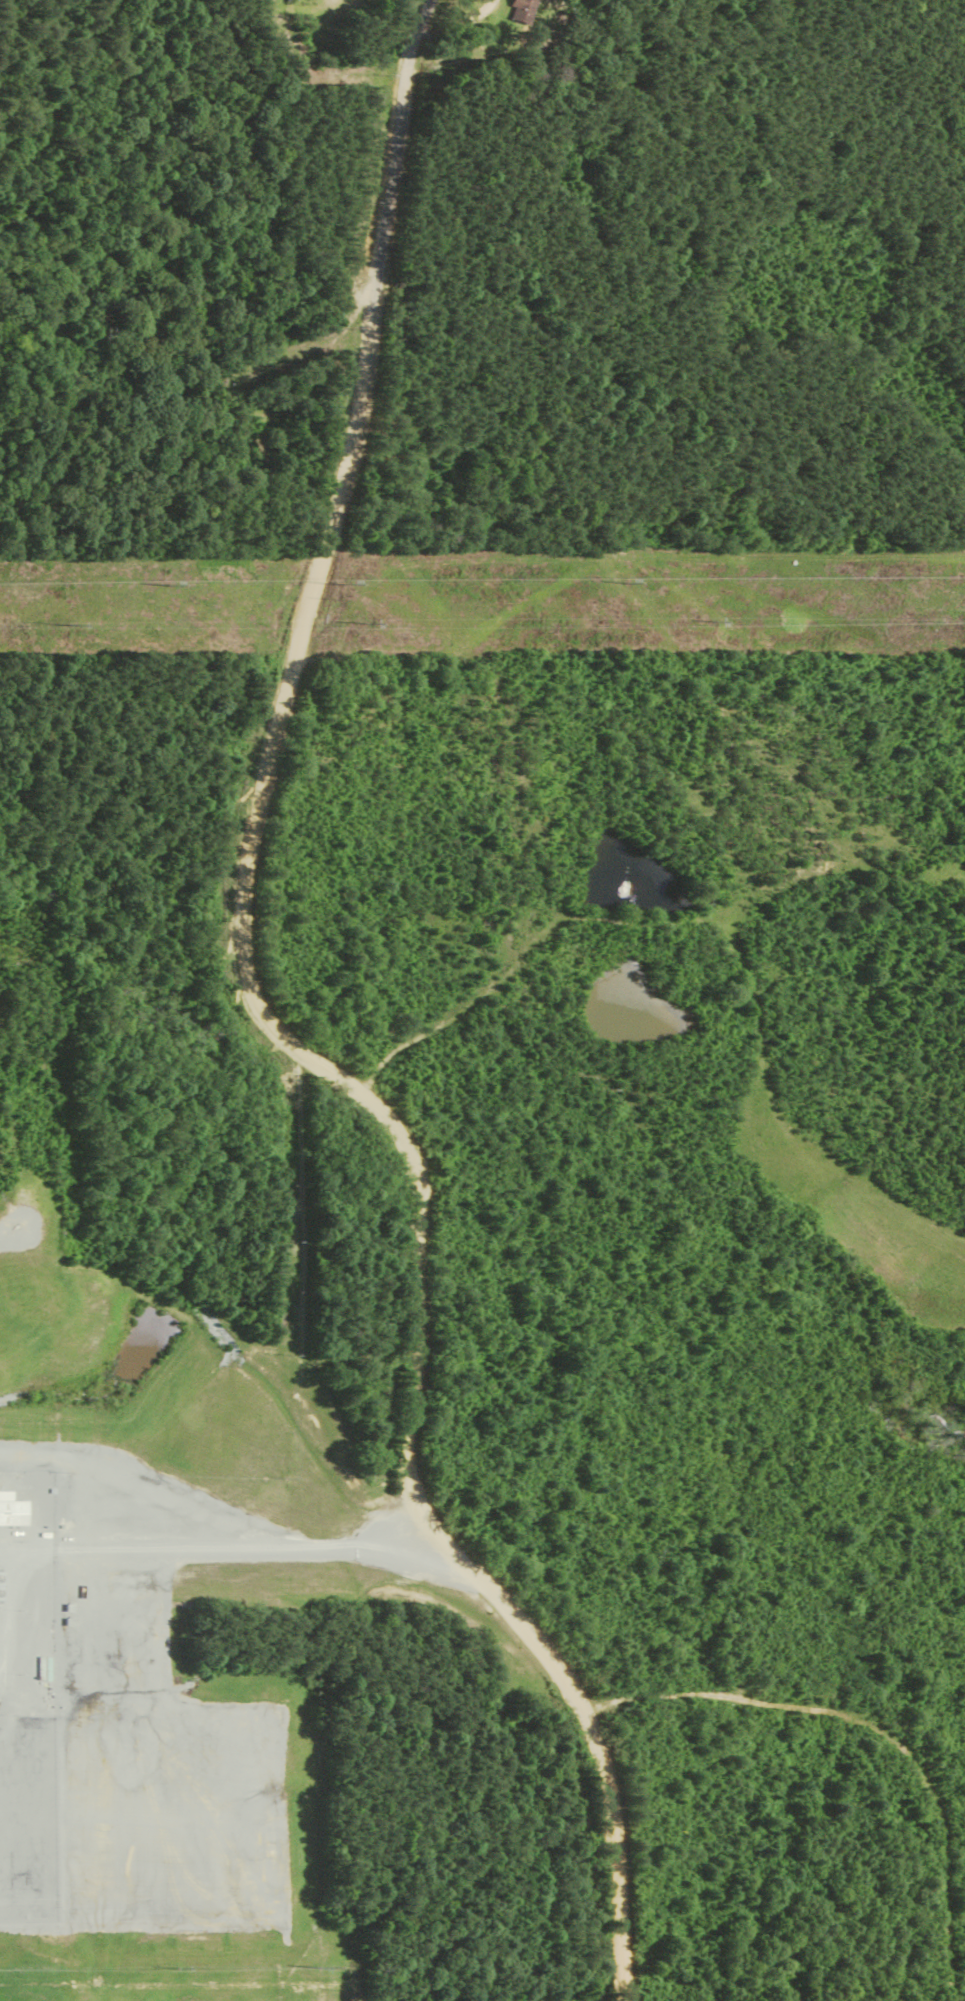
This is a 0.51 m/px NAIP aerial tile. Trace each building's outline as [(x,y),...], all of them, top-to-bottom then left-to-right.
[(507,23),(529,30),(538,0),(514,0),(507,23)] [(248,468),(243,453),(238,454),(243,469),(248,468)] [(29,1529),(0,1529),(0,1504),(28,1503),(29,1529)]
